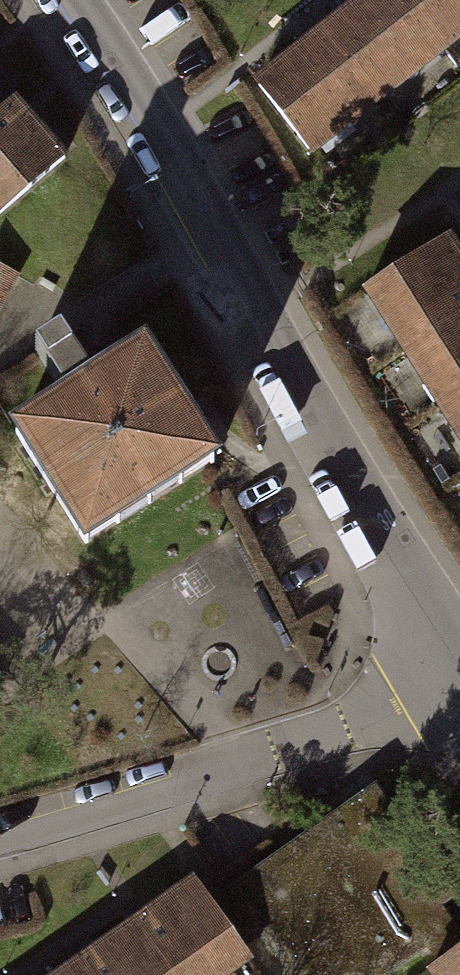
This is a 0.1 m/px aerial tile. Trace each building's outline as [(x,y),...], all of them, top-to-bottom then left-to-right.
[(253,84),(300,144),(459,20),(459,0),(361,0),(253,84)] [(64,169),(0,96),(0,228),(64,169)] [(435,241),(367,284),(459,432),(459,281),(435,241)] [(0,267),(0,315),(19,277),(0,267)] [(16,434),(84,541),(212,459),(144,353),(16,434)] [(295,974),(385,974),(426,946),(439,965),(459,951),(459,924),(442,899),(451,892),(390,808),(248,909),(295,974)] [(187,886),(60,974),(195,974),(232,949),(187,886)] [(439,965),(446,974),(459,974),(459,951),(439,965)]
